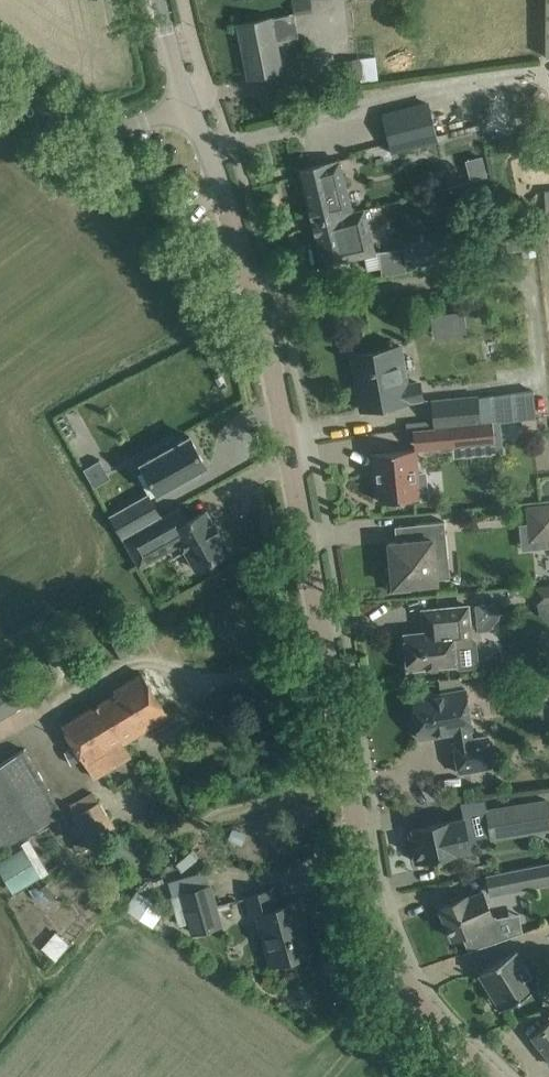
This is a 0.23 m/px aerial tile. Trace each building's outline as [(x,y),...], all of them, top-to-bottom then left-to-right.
[(298,37),(293,13),(238,24),(243,48),(245,48),(250,77),(283,71),(277,41),(298,37)] [(345,57),(346,80),(376,79),(375,56),(345,57)] [(539,88),(532,98),(538,102),(545,93),(539,88)] [(382,114),(392,151),(433,140),(423,103),(382,114)] [(298,169),(311,222),(352,211),(339,159),(298,169)] [(374,253),(363,208),(352,211),(311,222),(320,259),(349,252),(350,258),(374,253)] [(445,239),(404,245),(407,264),(446,258),(445,239)] [(447,313),(431,315),(434,337),(450,335),(447,313)] [(422,398),(419,382),(402,386),(395,346),(351,354),(361,409),(405,401),(404,401),(422,398)] [(532,390),(432,400),(434,419),(435,427),(498,421),(500,421),(521,419),(536,417),(532,390)] [(498,421),(435,427),(437,447),(477,443),(478,451),(501,449),(498,422),(498,421)] [(174,444),(171,439),(154,449),(156,454),(141,462),(158,493),(206,466),(189,435),(174,444)] [(393,451),(371,453),(374,481),(378,480),(380,501),(390,500),(393,504),(404,503),(406,498),(420,497),(415,449),(393,451)] [(148,494),(109,515),(123,540),(124,539),(153,523),(152,522),(161,517),(150,498),(148,494)] [(548,539),(548,503),(525,505),(529,541),(548,539)] [(153,523),(124,539),(138,565),(169,549),(170,548),(180,542),(195,568),(228,550),(219,534),(221,533),(214,521),(212,522),(206,510),(186,521),(179,508),(180,507),(180,506),(161,517),(152,522),(153,523)] [(410,584),(437,581),(434,556),(447,555),(444,521),(415,523),(417,539),(389,542),(391,568),(387,569),(389,591),(410,588),(410,584)] [(534,586),(536,604),(537,604),(548,603),(548,585),(534,586)] [(491,603),(475,604),(476,624),(482,624),(492,612),(492,606),(491,603)] [(402,641),(399,644),(400,658),(405,663),(407,662),(408,668),(430,666),(454,664),(459,669),(475,667),(479,662),(477,639),(471,633),(468,605),(453,606),(431,608),(422,609),(424,631),(404,633),(405,640),(402,641)] [(22,705),(0,668),(0,718),(22,705)] [(130,753),(123,741),(168,714),(142,673),(114,689),(117,693),(63,726),(93,775),(130,753)] [(472,728),(465,688),(412,697),(419,738),(453,732),(455,741),(453,741),(459,772),(492,766),(487,735),(472,738),(470,729),(472,728)] [(0,765),(0,848),(63,810),(27,749),(0,765)] [(77,852),(115,829),(98,801),(97,802),(92,794),(68,808),(84,834),(72,841),(77,852)] [(485,808),(490,840),(548,831),(548,802),(548,798),(485,808)] [(435,823),(413,828),(420,860),(442,856),(447,854),(471,849),(470,846),(469,839),(465,818),(461,818),(457,819),(441,823),(440,822),(435,823)] [(40,876),(23,847),(0,861),(0,871),(13,892),(40,876)] [(548,883),(548,862),(485,875),(489,895),(548,883)] [(194,933),(221,925),(210,885),(182,893),(194,933)] [(482,889),(440,907),(453,938),(462,934),(468,950),(501,939),(497,917),(494,917),(482,889)] [(135,890),(124,908),(154,927),(165,909),(135,890)] [(248,896),(245,896),(251,916),(256,914),(270,964),(290,958),(311,952),(310,951),(302,919),(297,902),(274,908),(269,890),(248,896)] [(42,947),(56,959),(70,943),(56,931),(42,947)] [(538,985),(516,949),(478,972),(492,994),(489,996),(495,1006),(498,1005),(500,1008),(538,985)] [(532,1035),(548,1057),(548,1022),(532,1035)]
